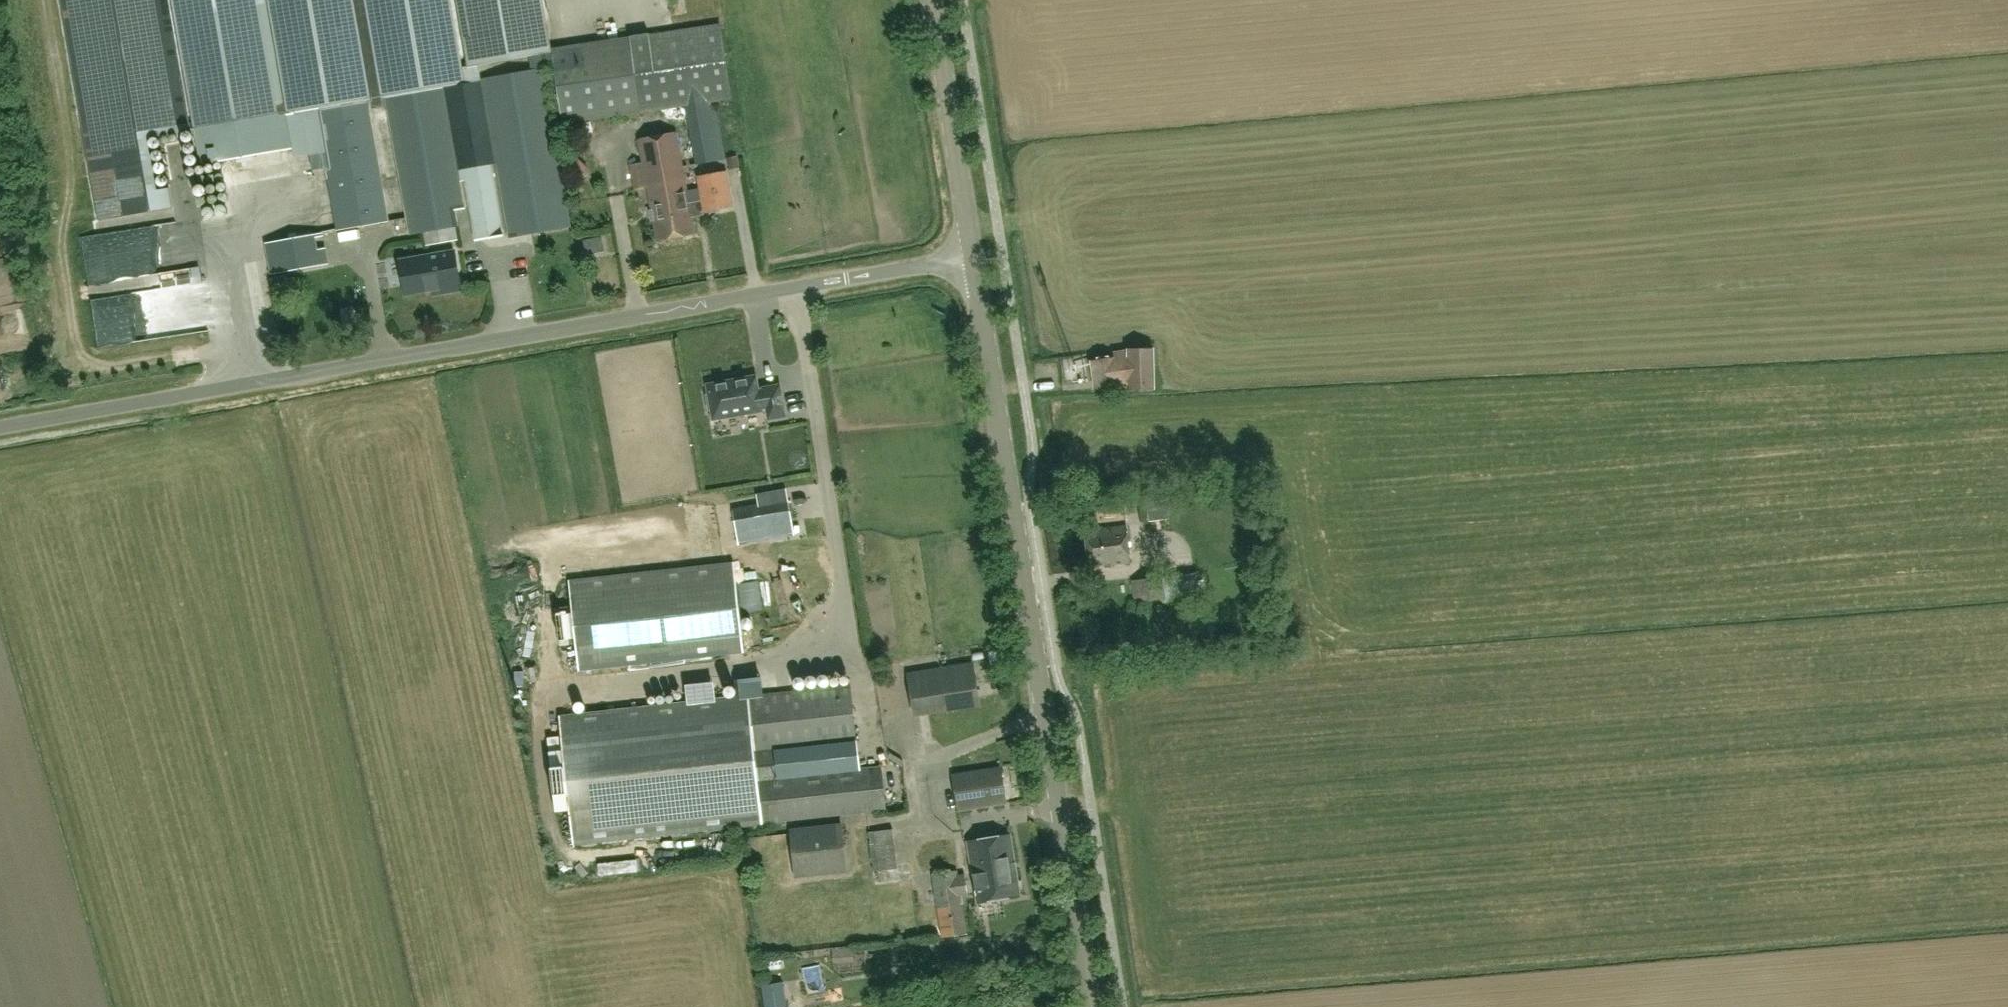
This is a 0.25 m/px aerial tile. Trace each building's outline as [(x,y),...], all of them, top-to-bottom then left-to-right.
[(285,106),(283,107),(264,0),(171,0),(193,124),(190,125),(167,0),(60,0),(101,224),(175,210),(171,190),(158,192),(149,141),(196,132),(203,166),(294,149),(290,126),(317,121),(338,232),(387,223),(381,192),(366,101),(370,100),(372,110),(384,108),(382,98),(388,96),(403,188),(411,234),(467,223),(458,170),(464,169),(477,241),(505,236),(492,164),(497,163),(511,237),(570,226),(543,70),(481,81),(479,65),(551,51),(542,0),(456,0),(467,67),(461,68),(449,0),(266,0),(285,106)] [(721,24),(626,37),(626,39),(551,49),(561,123),(685,104),(695,166),(725,162),(714,100),(732,97),(721,24)] [(637,139),(641,163),(629,165),(633,189),(645,187),(655,240),(696,233),(692,214),(705,212),(703,200),(696,201),(694,189),(688,190),(677,131),(637,139)] [(589,169),(575,155),(563,167),(577,181),(589,169)] [(737,155),(727,157),(729,169),(739,167),(737,155)] [(700,188),(694,189),(696,201),(703,200),(705,212),(705,213),(731,209),(724,170),(697,175),(700,188)] [(325,233),(264,242),(269,274),(329,263),(328,248),(319,248),(318,238),(325,237),(325,233)] [(605,251),(602,240),(586,243),(588,254),(605,251)] [(121,268),(153,266),(152,249),(120,251),(121,268)] [(454,250),(399,259),(405,293),(432,289),(433,294),(461,289),(454,250)] [(11,283),(6,263),(0,264),(0,285),(11,283)] [(1113,357),(1090,360),(1093,388),(1127,384),(1127,389),(1151,389),(1151,349),(1127,349),(1127,351),(1112,353),(1113,357)] [(769,419),(786,416),(780,384),(763,387),(763,388),(759,389),(756,376),(757,376),(756,375),(755,375),(709,384),(708,383),(707,384),(707,385),(708,385),(709,393),(706,394),(709,410),(712,410),(713,418),(713,420),(715,419),(761,411),(763,411),(763,410),(767,410),(769,419)] [(789,499),(732,508),(738,543),(795,533),(789,499)] [(1127,526),(1086,529),(1088,562),(1104,561),(1105,565),(1130,563),(1127,526)] [(561,646),(576,644),(579,670),(744,652),(734,562),(569,580),(572,605),(556,607),(561,646)] [(1197,574),(1161,578),(1132,580),(1134,602),(1163,600),(1199,595),(1197,574)] [(913,706),(978,696),(972,661),(907,671),(913,706)] [(597,683),(629,682),(628,668),(596,669),(597,683)] [(739,688),(765,687),(764,669),(739,671),(739,688)] [(563,735),(548,737),(556,811),(572,809),(576,844),(763,822),(885,807),(880,766),(859,768),(779,778),(775,749),(856,740),(849,683),(830,686),(829,677),(803,679),(804,689),(748,695),(748,694),(561,716),(563,735)] [(856,740),(775,749),(779,778),(859,768),(856,740)] [(1005,802),(998,767),(953,773),(959,809),(1005,802)] [(846,868),(845,858),(841,826),(791,831),(796,874),(846,868)] [(867,831),(870,864),(871,871),(898,868),(893,828),(867,831)] [(1018,880),(1010,835),(968,842),(977,895),(978,895),(978,900),(1020,893),(1019,890),(1023,888),(1021,880),(1018,880)] [(977,895),(968,842),(967,842),(971,872),(958,874),(958,870),(931,874),(941,938),(967,935),(962,897),(977,895)] [(765,1006),(788,1006),(783,981),(761,985),(765,1006)] [(843,994),(833,996),(835,1003),(845,1001),(843,994)]
